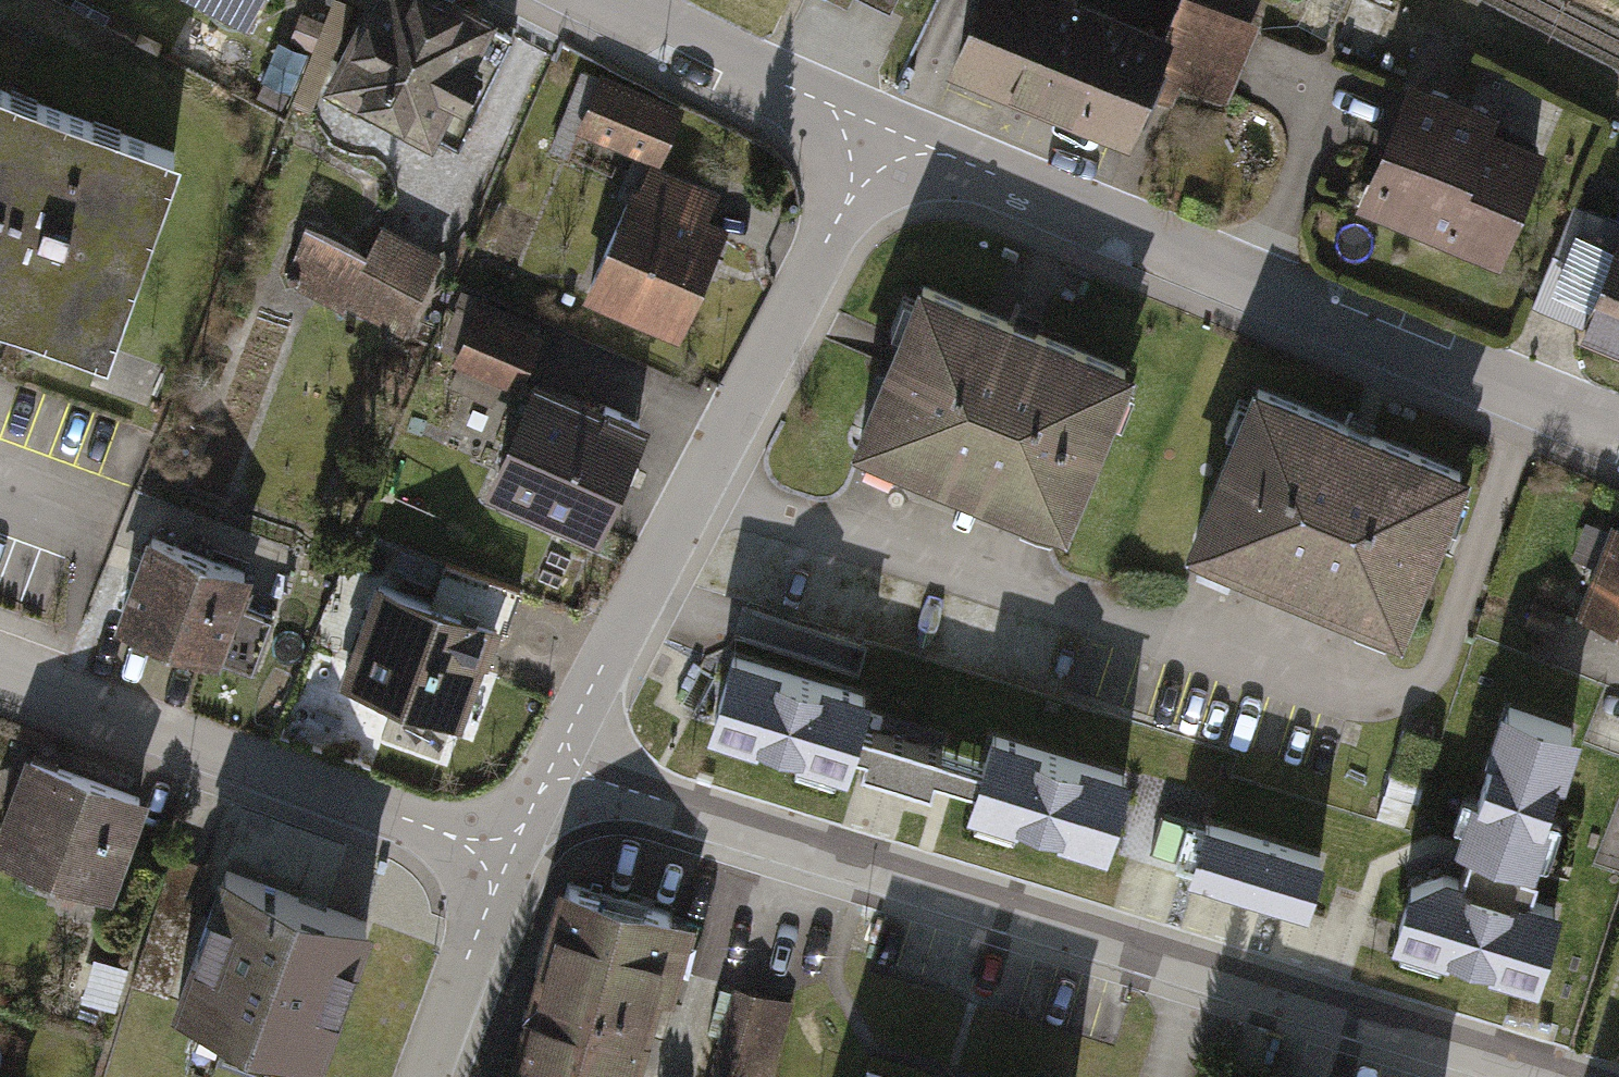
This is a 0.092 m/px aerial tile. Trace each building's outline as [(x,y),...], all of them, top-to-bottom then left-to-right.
[(256,21),(267,0),(214,0),(256,21)] [(456,145),(517,27),(465,0),(373,0),(331,81),(456,145)] [(909,0),(875,0),(903,13),(909,0)] [(1078,3),(1070,0),(982,0),(956,60),(1039,96),(1078,3)] [(1368,0),(1355,0),(1342,29),(1375,45),(1392,11),(1368,0)] [(1078,3),(1039,96),(1127,133),(1148,81),(1168,89),(1176,69),(1224,89),(1250,28),(1193,4),(1181,31),(1168,25),(1162,38),(1078,3)] [(0,77),(0,311),(125,356),(200,149),(0,77)] [(663,156),(684,112),(608,77),(588,121),(663,156)] [(1414,81),(1366,201),(1496,252),(1539,146),(1491,127),(1496,113),(1414,81)] [(581,291),(685,338),(734,232),(705,218),(715,195),(655,167),(645,190),(631,184),(581,291)] [(1538,301),(1618,334),(1618,205),(1582,191),(1538,301)] [(299,289),(403,332),(438,249),(380,225),(369,253),(322,234),(299,289)] [(1059,520),(1074,526),(1143,359),(924,269),(855,436),(869,443),(1059,520)] [(522,381),(542,336),(481,309),(461,354),(522,381)] [(551,320),(539,362),(623,385),(635,342),(551,320)] [(604,546),(655,424),(540,376),(489,498),(604,546)] [(1399,620),(1408,623),(1470,456),(1261,379),(1198,546),(1210,550),(1399,620)] [(1616,514),(1579,607),(1618,623),(1618,515),(1616,514)] [(159,534),(125,628),(253,675),(271,623),(238,611),(253,568),(159,534)] [(591,558),(553,543),(532,594),(571,609),(591,558)] [(460,735),(510,593),(450,571),(439,600),(377,578),(343,674),(402,695),(396,713),(460,735)] [(870,679),(725,635),(701,716),(845,760),(870,679)] [(1580,714),(1499,689),(1456,828),(1537,853),(1580,714)] [(1134,754),(986,712),(961,796),(1110,838),(1134,754)] [(115,889),(150,788),(30,748),(0,836),(0,851),(31,861),(24,881),(66,895),(73,875),(115,889)] [(1323,845),(1201,808),(1185,861),(1306,898),(1323,845)] [(1407,863),(1387,924),(1534,971),(1559,892),(1447,856),(1407,863)] [(366,924),(215,871),(165,1012),(316,1065),(366,924)] [(557,884),(505,1076),(648,1076),(690,921),(557,884)] [(735,984),(708,1076),(772,1076),(794,1000),(735,984)] [(869,1057),(863,1076),(936,1076),(869,1057)]
